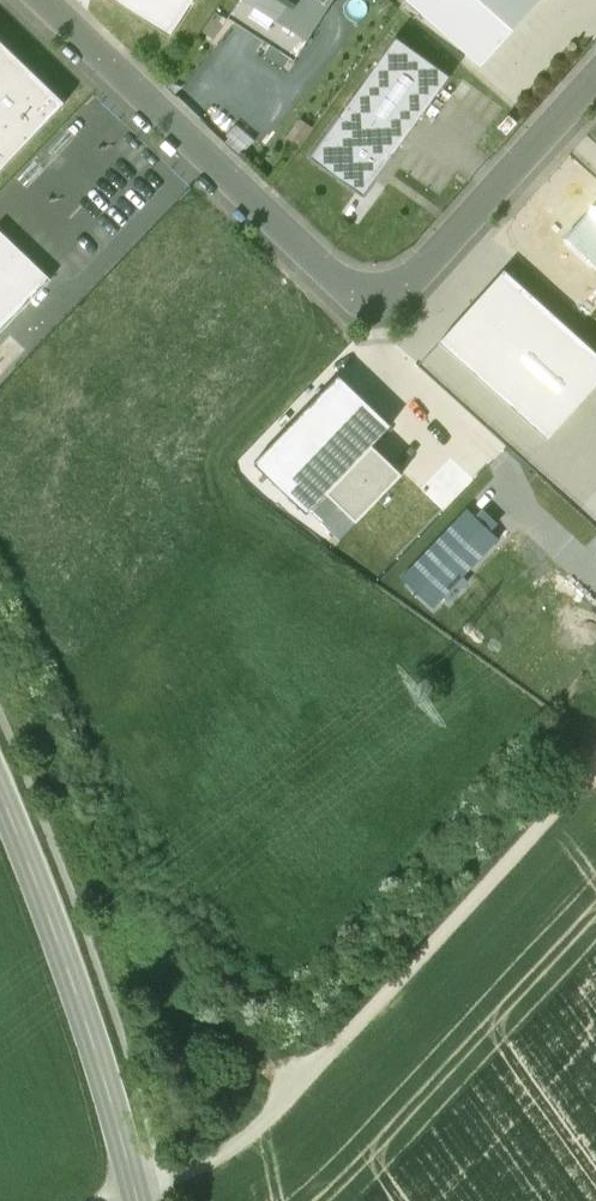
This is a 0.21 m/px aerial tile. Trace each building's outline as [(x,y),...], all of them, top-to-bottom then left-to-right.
[(171,33),(193,0),(120,0),(171,33)] [(229,15),(296,58),(333,0),(239,0),(229,15)] [(483,63),(540,0),(412,0),(483,63)] [(0,36),(0,170),(67,100),(0,36)] [(399,36),(340,114),(393,153),(452,75),(399,36)] [(340,114),(311,154),(364,193),(393,153),(340,114)] [(592,206),(564,237),(595,267),(595,210),(592,206)] [(51,277),(0,228),(0,331),(51,277)] [(595,384),(595,350),(505,268),(440,341),(548,437),(595,384)] [(392,423),(340,373),(255,461),(308,511),(309,509),(373,444),(392,423)] [(403,472),(373,444),(309,509),(340,538),(403,472)] [(499,537),(468,507),(402,576),(434,606),(499,537)]
